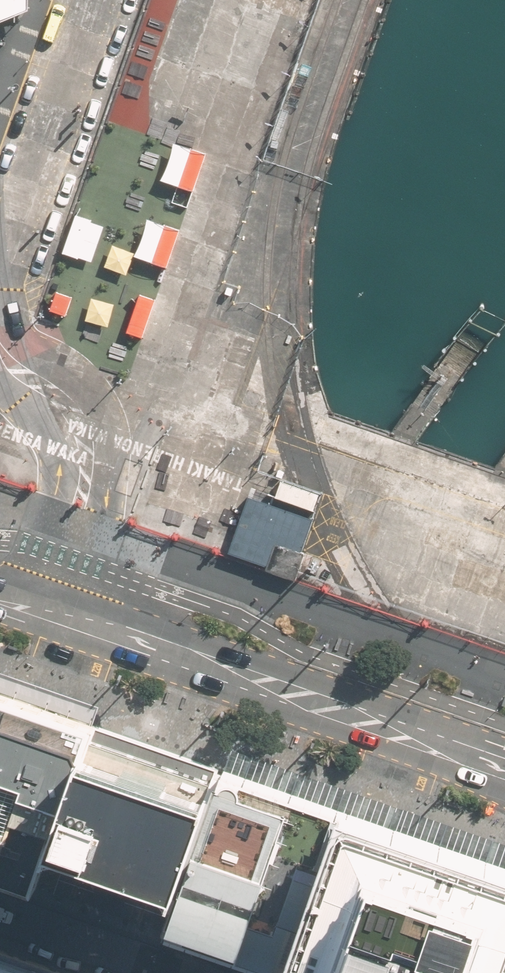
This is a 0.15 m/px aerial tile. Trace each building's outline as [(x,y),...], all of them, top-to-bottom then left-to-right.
[(28,10),(28,0),(0,0),(0,22),(28,10)] [(202,153),(190,149),(177,186),(188,190),(202,153)] [(76,215),(63,253),(79,259),(92,221),(76,215)] [(177,228),(165,224),(152,261),(164,266),(177,228)] [(74,298),(57,292),(50,310),(67,316),(74,298)] [(153,297),(141,292),(127,331),(140,335),(153,297)] [(314,518),(248,496),(229,552),(267,565),(275,543),(303,552),(314,518)] [(266,569),(294,579),(303,552),(275,543),(267,565),(266,569)] [(0,691),(0,874),(39,888),(48,861),(98,726),(0,691)] [(221,771),(98,726),(48,861),(175,905),(221,771)] [(338,811),(221,771),(175,905),(166,932),(270,972),(282,972),(338,811)] [(282,972),(502,972),(504,965),(504,868),(338,811),(282,972)] [(0,941),(0,972),(94,972),(0,941)]
